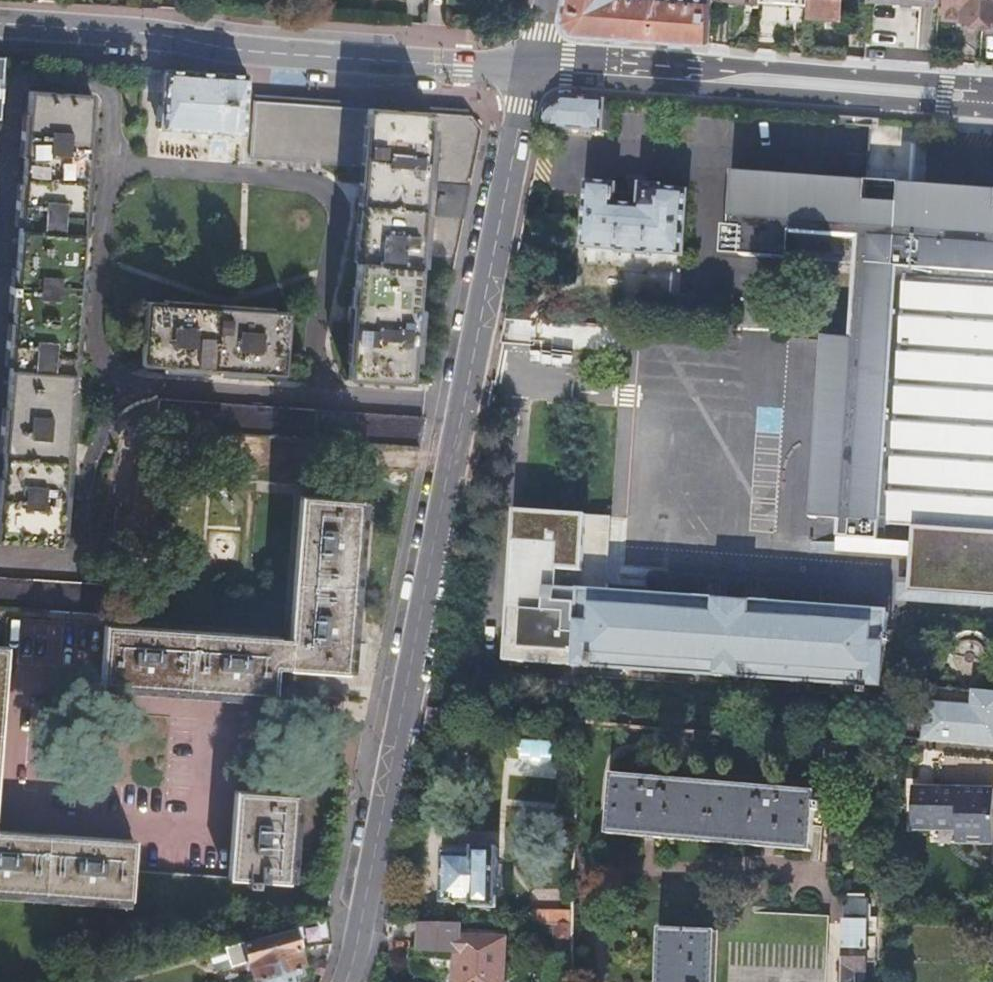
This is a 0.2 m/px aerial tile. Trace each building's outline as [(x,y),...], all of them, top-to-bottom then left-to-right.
[(564,20),(574,33),(710,44),(712,10),(713,3),(713,0),(568,0),(564,20)] [(759,7),(806,11),(807,0),(760,0),(759,7)] [(806,13),(840,16),(841,0),(807,0),(806,11),(806,13)] [(982,25),(984,0),(947,0),(946,16),(963,17),(962,24),(982,25)] [(982,25),(992,26),(992,0),(984,0),(982,25)] [(713,3),(712,10),(758,14),(759,7),(713,3)] [(963,17),(946,16),(946,23),(962,24),(963,17)] [(243,138),(248,64),(165,59),(162,108),(159,108),(158,122),(160,122),(160,132),(243,138)] [(0,480),(0,544),(61,549),(96,78),(29,73),(14,284),(9,284),(8,294),(14,294),(0,480)] [(483,117),(465,93),(439,91),(274,82),(257,80),(253,139),(358,143),(347,379),(410,384),(419,259),(455,261),(483,117)] [(604,100),(603,100),(563,96),(545,108),(541,124),(541,126),(602,130),(604,100)] [(901,183),(867,181),(734,171),(730,225),(724,225),(722,254),(861,264),(855,338),(842,519),(841,536),(878,538),(879,522),(912,524),(909,586),(909,590),(992,595),(992,190),(901,183)] [(615,184),(588,182),(584,246),(617,249),(617,253),(649,255),(649,251),(684,254),(689,190),(659,187),(659,185),(639,182),(638,193),(614,191),(615,184)] [(145,301),(140,365),(283,375),(287,311),(145,301)] [(842,519),(855,338),(824,335),(811,516),(842,519)] [(219,431),(263,434),(420,446),(422,418),(157,398),(155,426),(219,431)] [(586,467),(590,418),(590,415),(535,411),(519,609),(495,607),(490,669),(576,677),(577,664),(862,686),(883,687),(883,688),(888,611),(600,590),(589,589),(599,468),(586,467)] [(602,419),(599,468),(589,589),(600,590),(611,419),(602,419)] [(261,453),(263,434),(219,431),(217,450),(261,453)] [(101,619),(98,682),(273,694),(275,667),(346,672),(358,498),(298,495),(288,632),(101,619)] [(648,569),(646,593),(724,599),(743,600),(821,606),(823,581),(648,569)] [(100,608),(102,585),(0,580),(0,603),(100,608)] [(972,704),(973,689),(927,685),(926,700),(972,704)] [(882,701),(883,687),(862,686),(861,699),(882,701)] [(926,700),(923,738),(992,745),(992,691),(973,689),(972,704),(926,700)] [(554,725),(553,737),(569,739),(571,726),(554,725)] [(609,772),(604,831),(807,849),(813,791),(609,772)] [(235,784),(226,882),(238,883),(237,888),(255,890),(255,884),(284,887),(294,790),(235,784)] [(992,843),(992,788),(913,787),(912,824),(957,825),(956,843),(992,843)] [(124,906),(128,846),(0,837),(0,897),(124,906)] [(468,855),(468,845),(441,844),(440,853),(468,855)] [(497,847),(468,845),(468,855),(440,853),(439,900),(470,901),(470,906),(496,907),(497,847)] [(846,897),(844,897),(841,981),(863,981),(864,980),(856,980),(856,969),(867,970),(868,936),(875,936),(876,898),(846,897)] [(659,981),(828,981),(830,913),(690,908),(689,930),(661,930),(659,981)] [(530,923),(549,924),(549,912),(530,911),(530,923)] [(327,940),(326,912),(230,943),(220,945),(226,966),(246,960),(250,976),(253,974),(302,962),(297,944),(327,940)] [(549,924),(572,924),(572,912),(549,912),(549,924)] [(459,928),(458,920),(418,919),(417,948),(453,949),(454,934),(503,935),(503,929),(459,928)] [(549,940),(571,941),(572,924),(549,924),(549,940)] [(453,981),(502,981),(503,935),(454,934),(453,949),(453,981)] [(302,962),(253,974),(255,981),(300,981),(297,972),(304,970),(302,962)]
